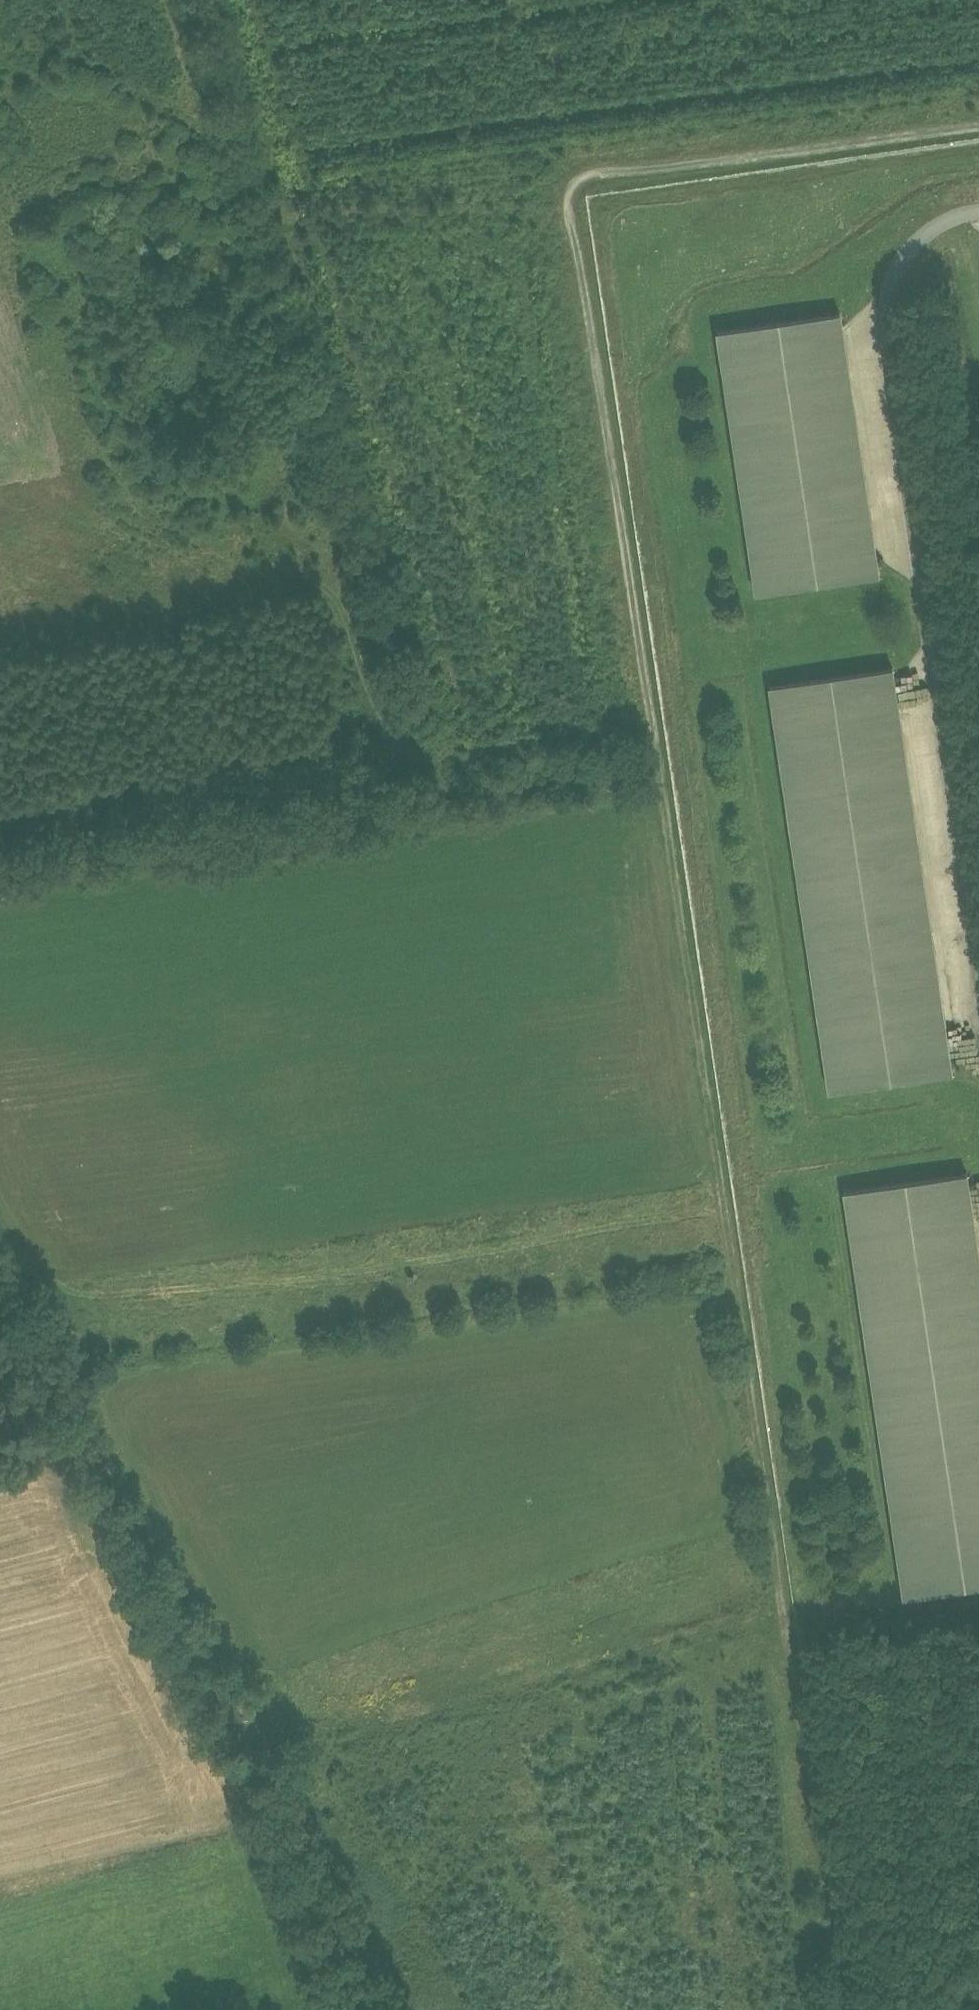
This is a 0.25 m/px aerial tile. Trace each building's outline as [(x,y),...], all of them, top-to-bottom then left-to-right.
[(719,337),(757,599),(881,582),(879,565),(846,333),(844,319),(719,337)] [(894,672),(769,690),(827,1096),(952,1078),(949,1062),(895,682),(894,672)] [(841,1197),(900,1605),(978,1594),(978,1270),(966,1179),(841,1197)]
